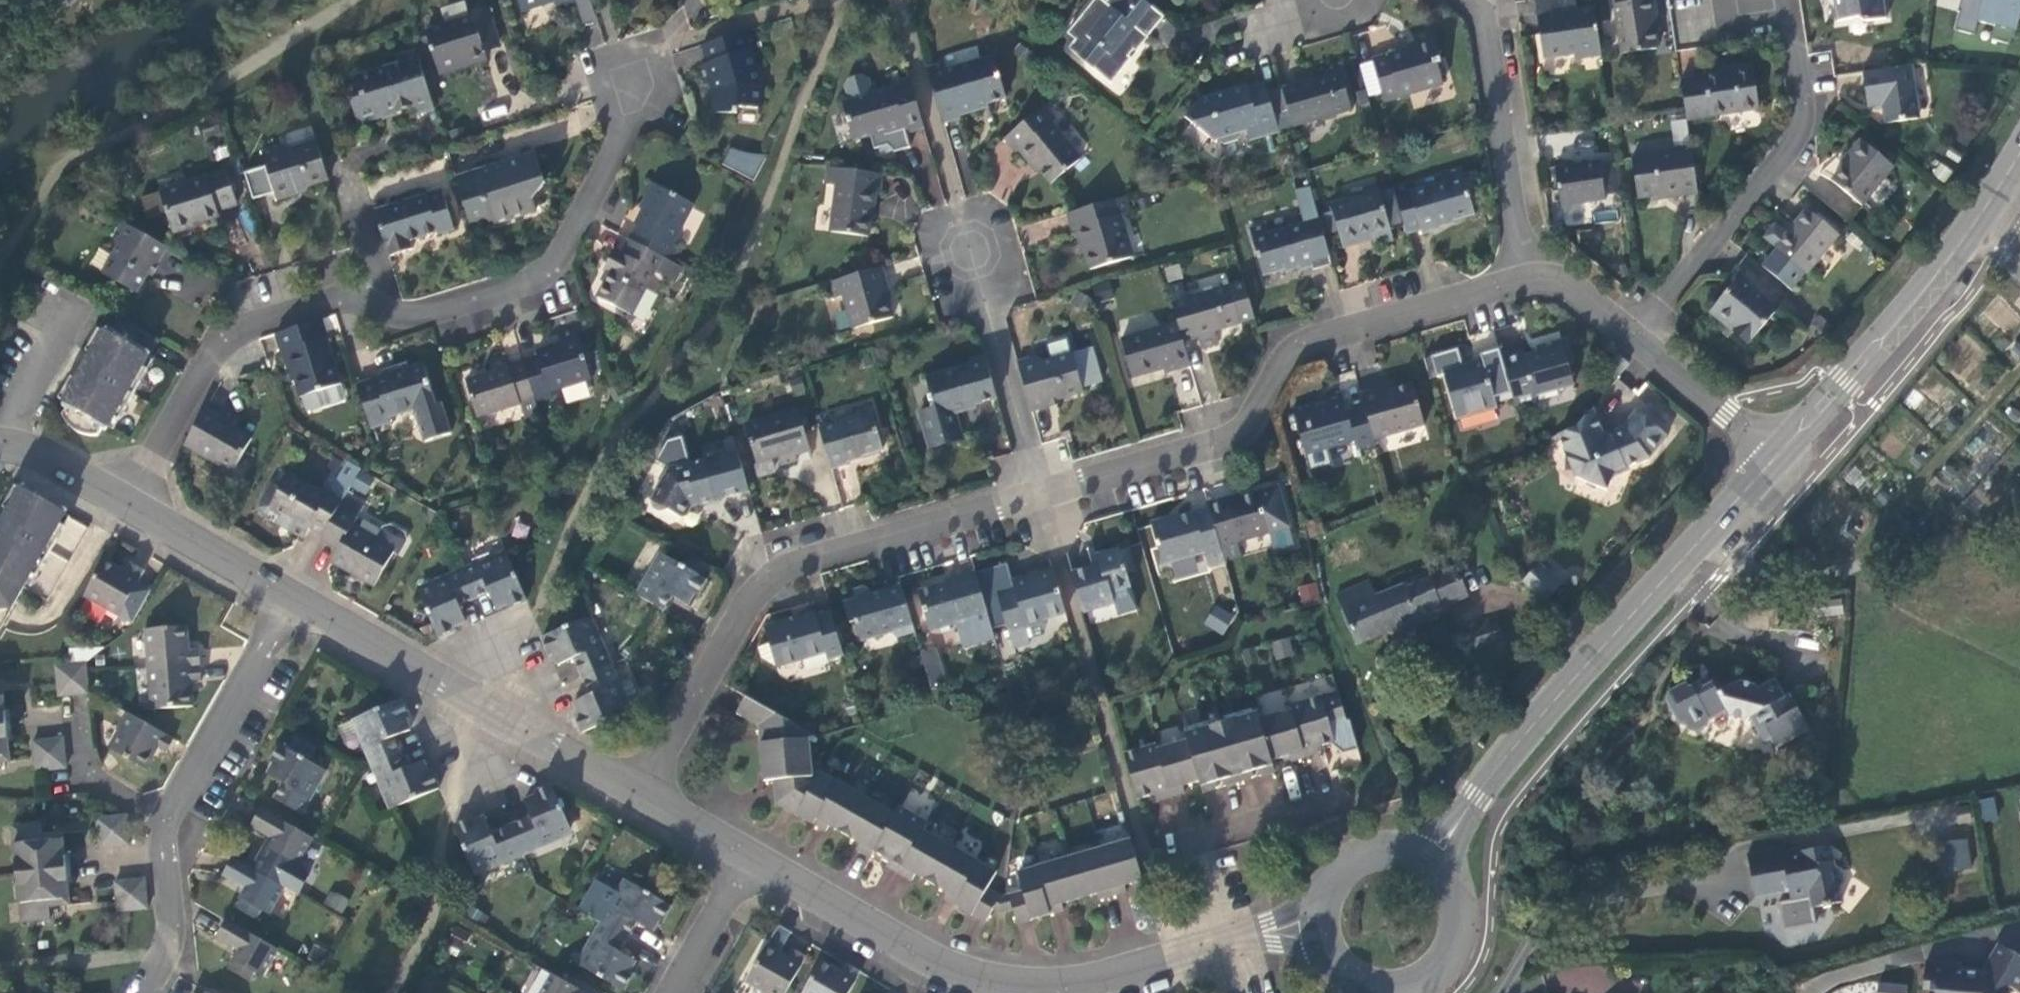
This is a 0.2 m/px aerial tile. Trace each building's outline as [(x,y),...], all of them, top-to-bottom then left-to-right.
[(522,11),(539,5),(555,0),(559,13),(575,7),(573,0),(518,0),(522,11)] [(1164,15),(1145,0),(1106,0),(1104,2),(1102,0),(1094,0),(1068,32),(1075,38),(1067,48),(1111,83),(1148,37),(1147,36),(1164,15)] [(1601,52),(1594,7),(1577,10),(1575,0),(1535,0),(1537,17),(1545,16),(1548,31),(1540,32),(1544,56),(1573,51),(1574,57),(1601,52)] [(1623,53),(1657,48),(1652,14),(1656,13),(1654,0),(1615,0),(1623,53)] [(1884,0),(1835,0),(1839,21),(1860,17),(1866,21),(1887,18),(1884,0)] [(1953,24),(1965,25),(1966,17),(2009,20),(2011,0),(1955,0),(1953,24)] [(498,43),(487,9),(471,15),(473,19),(427,34),(439,72),(468,63),(469,68),(476,65),(487,62),(485,55),(483,48),(498,43)] [(755,50),(749,31),(721,40),(702,46),(707,65),(701,67),(707,87),(714,85),(716,93),(716,116),(737,116),(737,111),(759,112),(759,87),(749,52),(755,50)] [(1385,102),(1444,85),(1438,65),(1442,63),(1434,33),(1415,38),(1416,45),(1408,47),(1409,51),(1373,61),(1383,96),(1385,102)] [(500,50),(498,43),(483,48),(485,55),(500,50)] [(415,115),(434,109),(416,52),(397,58),(399,64),(354,78),(358,92),(353,104),(359,124),(374,119),(412,107),(415,115)] [(944,64),(927,69),(942,122),(960,117),(959,115),(977,109),(976,104),(1005,95),(994,56),(946,70),(944,64)] [(1383,96),(1373,61),(1359,65),(1369,101),(1383,96)] [(441,77),(469,68),(468,63),(439,72),(441,77)] [(1327,77),(1283,89),(1289,110),(1295,129),(1355,111),(1340,63),(1325,67),(1327,77)] [(1704,76),(1682,79),(1687,111),(1688,120),(1758,109),(1751,63),(1731,66),(1732,70),(1704,74),(1704,76)] [(1919,118),(1910,65),(1865,72),(1870,107),(1888,104),(1891,123),(1919,118)] [(923,127),(909,77),(890,82),(892,88),(873,94),(869,79),(862,76),(848,80),(845,86),(849,101),(843,102),(854,140),(870,135),(874,148),(886,145),(894,151),(909,147),(905,133),(923,127)] [(1274,114),(1289,110),(1283,89),(1268,94),(1266,84),(1248,89),(1247,85),(1200,99),(1184,118),(1210,139),(1212,139),(1218,138),(1224,142),(1238,138),(1239,131),(1247,129),(1251,140),(1279,132),(1274,114)] [(1057,119),(1046,105),(1007,137),(1019,151),(1022,149),(1034,163),(1036,160),(1055,183),(1084,158),(1054,122),(1057,119)] [(1672,143),(1687,142),(1686,119),(1671,120),(1672,143)] [(1895,165),(1862,139),(1850,153),(1853,156),(1834,180),(1864,204),(1895,165)] [(243,174),(252,201),(274,194),(276,201),(293,196),(292,193),(329,182),(326,172),(318,144),(290,152),(279,146),(261,151),(266,167),(243,174)] [(1684,194),(1698,192),(1692,147),(1677,149),(1677,152),(1634,159),(1640,197),(1668,193),(1668,195),(1684,192),(1684,194)] [(727,168),(734,153),(728,150),(720,164),(727,168)] [(727,168),(754,181),(766,159),(739,154),(739,155),(734,153),(727,168)] [(536,155),(456,179),(473,233),(503,223),(536,213),(529,190),(545,185),(536,155)] [(1600,165),(1599,161),(1565,167),(1572,205),(1606,200),(1605,195),(1600,165)] [(1605,195),(1622,192),(1618,162),(1600,165),(1605,195)] [(884,191),(886,175),(832,168),(830,183),(841,184),(835,230),(871,235),(875,208),(878,208),(880,190),(884,191)] [(1409,182),(1393,186),(1407,233),(1422,229),(1423,233),(1440,229),(1439,225),(1475,215),(1461,168),(1446,173),(1449,183),(1412,193),(1409,182)] [(226,174),(161,194),(173,233),(194,226),(193,224),(206,220),(218,216),(216,211),(236,205),(226,174)] [(638,225),(630,240),(667,259),(670,261),(678,246),(673,243),(693,205),(654,185),(645,202),(647,203),(636,224),(638,225)] [(1312,241),(1325,237),(1320,216),(1312,187),(1296,191),(1305,223),(1270,233),(1267,224),(1252,229),(1265,275),(1301,265),(1303,269),(1314,266),(1319,264),(1312,241)] [(1334,213),(1320,216),(1325,237),(1326,238),(1340,234),(1344,246),(1358,242),(1357,239),(1371,235),(1374,246),(1393,241),(1379,191),(1332,205),(1334,213)] [(441,192),(375,212),(386,249),(389,248),(391,257),(400,254),(413,250),(410,242),(437,234),(437,236),(454,230),(441,192)] [(1126,213),(1122,198),(1066,213),(1070,229),(1073,228),(1077,243),(1080,242),(1087,266),(1129,254),(1118,215),(1126,213)] [(1777,248),(1762,266),(1791,290),(1806,271),(1806,272),(1838,233),(1808,209),(1788,233),(1776,224),(1765,238),(1777,248)] [(158,264),(167,248),(122,222),(113,238),(114,251),(101,274),(136,294),(147,274),(154,261),(158,264)] [(1319,264),(1314,266),(1315,271),(1334,266),(1326,238),(1325,237),(1312,241),(1319,264)] [(667,259),(630,240),(623,255),(618,252),(608,271),(611,273),(599,298),(631,315),(653,271),(674,282),(682,268),(670,261),(667,259)] [(884,282),(880,268),(829,282),(834,298),(844,295),(853,328),(891,317),(881,283),(884,282)] [(1169,289),(1172,302),(1178,322),(1183,339),(1197,335),(1201,347),(1218,342),(1215,330),(1254,319),(1243,281),(1187,297),(1183,285),(1169,289)] [(1775,311),(1740,282),(1736,287),(1732,288),(1728,289),(1713,308),(1735,327),(1731,333),(1747,346),(1775,311)] [(147,359),(157,340),(114,316),(104,335),(98,331),(86,353),(92,356),(85,369),(77,383),(70,379),(59,400),(66,404),(63,409),(67,411),(64,418),(65,421),(68,427),(74,432),(82,436),(91,438),(97,437),(101,430),(105,433),(108,429),(119,408),(125,411),(141,382),(136,379),(147,359)] [(340,385),(320,321),(274,335),(280,353),(286,351),(300,397),(301,396),(306,412),(321,407),(316,393),(340,385)] [(1174,369),(1190,365),(1183,339),(1178,322),(1123,339),(1134,377),(1173,366),(1174,369)] [(539,356),(523,361),(536,403),(552,398),(550,393),(592,379),(576,330),(559,335),(561,344),(546,348),(537,351),(539,356)] [(1493,337),(1471,342),(1473,353),(1496,348),(1493,337)] [(1522,352),(1502,358),(1513,397),(1515,405),(1537,399),(1536,396),(1569,386),(1563,367),(1567,362),(1561,341),(1536,348),(1538,354),(1523,359),(1522,352)] [(1497,402),(1513,397),(1502,358),(1499,349),(1482,354),(1484,360),(1443,372),(1457,419),(1498,407),(1497,402)] [(964,404),(996,395),(984,354),(972,357),(973,362),(941,371),(942,375),(927,379),(931,392),(927,393),(930,405),(918,408),(928,445),(960,435),(953,412),(966,408),(964,404)] [(1036,356),(1017,361),(1031,411),(1049,406),(1048,402),(1082,392),(1071,354),(1045,361),(1036,356)] [(527,419),(540,414),(536,403),(523,361),(510,366),(506,355),(490,361),(494,373),(480,377),(467,382),(478,416),(521,402),(527,419)] [(152,362),(147,359),(136,379),(141,382),(152,362)] [(391,375),(357,386),(370,428),(389,422),(388,418),(414,410),(416,415),(424,442),(450,434),(441,404),(436,405),(424,365),(409,369),(408,364),(397,367),(389,370),(391,375)] [(1985,381),(1979,388),(1985,393),(1991,386),(1985,381)] [(316,393),(321,407),(345,399),(340,385),(316,393)] [(1378,389),(1360,394),(1363,406),(1373,440),(1424,425),(1412,385),(1380,394),(1378,389)] [(1313,402),(1292,409),(1305,454),(1310,471),(1331,465),(1326,448),(1354,439),(1356,447),(1374,442),(1373,440),(1363,406),(1346,411),(1340,393),(1325,398),(1327,404),(1314,407),(1313,402)] [(856,417),(819,428),(831,469),(848,464),(847,461),(882,450),(869,404),(854,408),(856,417)] [(113,432),(125,411),(119,408),(108,429),(113,432)] [(749,424),(761,463),(781,457),(783,465),(801,459),(799,455),(813,450),(800,408),(749,424)] [(1604,433),(1595,408),(1578,427),(1547,441),(1549,446),(1562,441),(1570,462),(1575,464),(1578,469),(1578,474),(1576,478),(1607,490),(1615,473),(1648,459),(1668,436),(1637,410),(1625,424),(1622,426),(1624,432),(1614,437),(1604,433)] [(219,416),(206,409),(196,427),(186,445),(234,472),(251,442),(231,431),(237,421),(221,412),(219,416)] [(2009,416),(2015,422),(2019,416),(2019,413),(2014,409),(2009,416)] [(1951,417),(1945,425),(1952,431),(1959,424),(1951,417)] [(748,491),(737,451),(689,465),(688,463),(670,468),(651,502),(653,508),(662,512),(668,511),(681,518),(689,503),(695,502),(696,506),(748,491)] [(1918,455),(1912,461),(1918,467),(1924,460),(1918,455)] [(311,528),(324,535),(347,494),(361,470),(348,462),(326,497),(289,476),(282,488),(273,483),(262,503),(261,508),(262,511),(268,516),(272,510),(283,516),(279,524),(286,528),(305,539),(311,528)] [(1950,467),(1944,473),(1951,479),(1957,472),(1950,467)] [(1225,499),(1208,504),(1209,509),(1225,562),(1242,557),(1237,541),(1270,532),(1289,526),(1278,487),(1258,493),(1226,502),(1225,499)] [(72,513),(29,489),(27,493),(21,489),(9,511),(15,515),(7,528),(0,540),(0,614),(16,612),(43,566),(50,569),(64,543),(58,540),(72,513)] [(1884,491),(1878,498),(1885,504),(1891,497),(1884,491)] [(366,505),(347,494),(324,535),(322,538),(340,549),(332,562),(347,571),(375,587),(394,553),(398,556),(406,542),(404,535),(391,527),(384,529),(378,540),(354,526),(366,505)] [(1208,567),(1225,562),(1209,509),(1169,520),(1169,517),(1151,522),(1163,564),(1204,553),(1208,567)] [(1918,521),(1910,523),(1912,532),(1920,530),(1918,521)] [(1295,543),(1289,526),(1270,532),(1275,549),(1295,543)] [(1851,528),(1845,534),(1852,540),(1857,534),(1851,528)] [(1101,566),(1072,575),(1083,613),(1115,603),(1112,594),(1131,589),(1120,551),(1099,557),(1101,566)] [(506,605),(508,609),(516,606),(527,602),(508,556),(493,563),(491,560),(462,572),(473,599),(487,593),(494,610),(506,605)] [(653,567),(637,596),(660,608),(664,611),(672,596),(688,605),(694,594),(697,596),(707,579),(664,556),(657,569),(653,567)] [(113,562),(105,558),(85,596),(120,616),(146,570),(132,563),(125,575),(118,571),(121,566),(113,562)] [(1065,613),(1053,570),(1012,582),(1007,564),(976,572),(990,623),(991,626),(1007,620),(1010,634),(1015,649),(1031,645),(1030,641),(1044,637),(1041,625),(1045,624),(1044,620),(1065,613)] [(1537,564),(1521,582),(1544,602),(1559,585),(1537,564)] [(1467,596),(1457,567),(1409,588),(1408,584),(1376,597),(1370,582),(1336,595),(1356,645),(1431,612),(1467,596)] [(420,595),(438,638),(447,634),(456,631),(454,627),(465,622),(458,605),(473,599),(462,572),(432,585),(433,589),(420,595)] [(973,627),(990,623),(976,572),(959,578),(960,580),(919,592),(930,631),(971,619),(973,627)] [(1317,582),(1297,586),(1301,605),(1321,601),(1317,582)] [(898,638),(915,633),(902,586),(871,596),(870,590),(864,588),(854,591),(856,600),(844,603),(850,624),(856,622),(862,641),(896,631),(898,638)] [(1204,626),(1226,634),(1234,612),(1212,604),(1204,626)] [(827,661),(843,656),(831,614),(816,618),(815,612),(765,627),(768,643),(755,647),(759,658),(776,667),(825,653),(827,661)] [(575,659),(582,679),(610,667),(596,632),(592,633),(587,620),(543,638),(551,656),(554,655),(558,666),(575,659)] [(1497,623),(1452,637),(1459,656),(1501,637),(1497,623)] [(147,631),(150,671),(202,667),(200,649),(187,650),(186,643),(190,642),(190,634),(189,625),(147,631)] [(1288,637),(1270,643),(1275,661),(1293,655),(1288,637)] [(938,650),(921,654),(932,690),(948,685),(938,650)] [(58,666),(61,695),(89,693),(89,691),(87,676),(85,664),(73,665),(58,666)] [(204,682),(202,667),(150,671),(154,710),(196,706),(195,697),(195,691),(190,691),(189,683),(204,682)] [(578,714),(574,715),(582,734),(626,716),(620,701),(624,699),(618,684),(610,667),(582,679),(590,696),(573,703),(578,714)] [(1666,699),(1674,714),(1679,711),(1688,727),(1690,730),(1695,731),(1708,724),(1709,719),(1726,710),(1730,716),(1743,720),(1750,717),(1756,728),(1762,729),(1766,727),(1776,746),(1777,748),(1810,730),(1790,694),(1785,697),(1776,679),(1758,689),(1756,684),(1740,680),(1729,687),(1713,682),(1703,687),(1700,681),(1689,687),(1685,681),(1668,691),(1666,699)] [(618,684),(624,699),(636,694),(629,680),(618,684)] [(1156,745),(1124,754),(1137,798),(1147,795),(1155,793),(1157,799),(1185,791),(1183,785),(1190,783),(1198,780),(1202,792),(1212,789),(1217,787),(1215,781),(1222,779),(1224,785),(1233,783),(1248,778),(1251,777),(1249,772),(1257,770),(1259,775),(1268,772),(1274,770),(1271,759),(1288,754),(1290,760),(1303,756),(1318,752),(1316,746),(1334,741),(1329,726),(1336,724),(1346,721),(1337,689),(1289,704),(1290,707),(1258,717),(1257,713),(1185,735),(1186,738),(1157,747),(1156,745)] [(10,756),(9,742),(6,710),(5,697),(0,698),(0,757),(10,756)] [(738,713),(749,718),(757,704),(747,698),(738,713)] [(404,720),(408,719),(404,709),(400,701),(356,719),(363,733),(358,735),(371,766),(400,755),(393,738),(409,731),(404,720)] [(815,776),(811,734),(757,704),(749,718),(761,726),(763,738),(766,764),(767,781),(776,780),(778,803),(788,809),(802,816),(817,824),(829,831),(833,827),(856,840),(864,845),(862,850),(875,857),(878,853),(886,857),(894,862),(891,867),(916,881),(920,877),(924,879),(951,895),(948,900),(953,903),(978,916),(989,922),(995,911),(1002,896),(990,890),(999,872),(961,851),(926,831),(930,823),(901,807),(897,815),(822,772),(818,778),(815,776)] [(1680,725),(1688,727),(1679,711),(1674,714),(1680,725)] [(167,754),(175,739),(129,713),(109,748),(147,770),(152,762),(156,756),(151,754),(155,747),(167,754)] [(1764,742),(1776,746),(1766,727),(1762,729),(1756,728),(1764,742)] [(38,771),(43,771),(67,768),(64,739),(35,742),(38,771)] [(309,764),(316,752),(296,740),(289,753),(309,764)] [(289,753),(279,748),(270,764),(274,766),(268,777),(284,785),(275,802),(302,816),(319,786),(314,784),(321,770),(309,764),(289,753)] [(395,809),(397,808),(439,791),(435,782),(431,773),(427,775),(422,763),(406,770),(400,755),(371,766),(383,795),(389,793),(395,809)] [(566,826),(548,787),(541,790),(533,793),(534,796),(524,801),(531,818),(510,827),(520,851),(554,836),(552,832),(566,826)] [(1982,821),(1996,819),(1993,797),(1980,799),(1982,821)] [(298,866),(313,839),(261,810),(251,827),(274,840),(269,849),(264,859),(259,856),(252,870),(284,888),(297,896),(307,878),(305,870),(298,866)] [(131,846),(128,817),(99,819),(102,849),(131,846)] [(487,865),(520,851),(510,827),(493,835),(485,817),(474,822),(473,819),(466,822),(455,827),(471,866),(485,861),(487,865)] [(14,826),(23,924),(52,921),(50,902),(71,900),(69,887),(66,853),(65,841),(44,842),(42,823),(14,826)] [(1942,873),(1972,868),(1966,837),(1936,843),(1942,873)] [(1133,886),(1143,883),(1130,840),(1021,873),(1025,891),(1012,894),(1016,912),(1019,924),(1035,920),(1065,911),(1065,905),(1070,903),(1091,898),(1098,896),(1100,900),(1128,892),(1128,887),(1133,886)] [(1774,875),(1778,893),(1790,891),(1792,901),(1780,902),(1785,929),(1816,923),(1813,907),(1824,905),(1824,907),(1831,906),(1831,904),(1842,902),(1839,888),(1844,881),(1842,870),(1835,865),(1834,861),(1832,862),(1829,846),(1789,853),(1788,846),(1748,853),(1753,879),(1774,875)] [(269,916),(284,888),(252,870),(233,859),(223,877),(246,889),(241,899),(235,909),(255,921),(261,911),(269,916)] [(1757,897),(1778,893),(1774,875),(1753,879),(1757,897)] [(120,913),(121,913),(150,911),(147,880),(117,883),(120,913)] [(618,894),(601,924),(628,940),(636,925),(653,935),(659,923),(664,925),(673,909),(630,885),(623,897),(618,894)] [(330,889),(323,903),(342,913),(349,899),(330,889)] [(1005,915),(1016,912),(1012,894),(1002,896),(995,911),(1005,915)] [(263,979),(278,951),(227,922),(217,939),(240,952),(235,961),(229,971),(250,983),(255,974),(263,979)] [(620,954),(628,940),(601,924),(584,953),(590,956),(582,969),(625,992),(634,977),(630,975),(636,964),(620,954)] [(771,939),(765,949),(778,956),(790,934),(778,927),(771,939)] [(1931,989),(1930,992),(2006,992),(2010,986),(2019,992),(2019,991),(2019,956),(1999,944),(1984,970),(1979,973),(1961,972),(1962,965),(1926,962),(1924,988),(1931,989)] [(763,992),(786,992),(805,958),(790,950),(785,960),(778,956),(765,949),(746,984),(763,992)] [(860,973),(847,966),(842,975),(831,969),(820,964),(804,992),(849,992),(860,973)] [(552,976),(542,992),(582,992),(552,976)] [(1876,992),(1906,992),(1907,984),(1877,981),(1876,992)]
